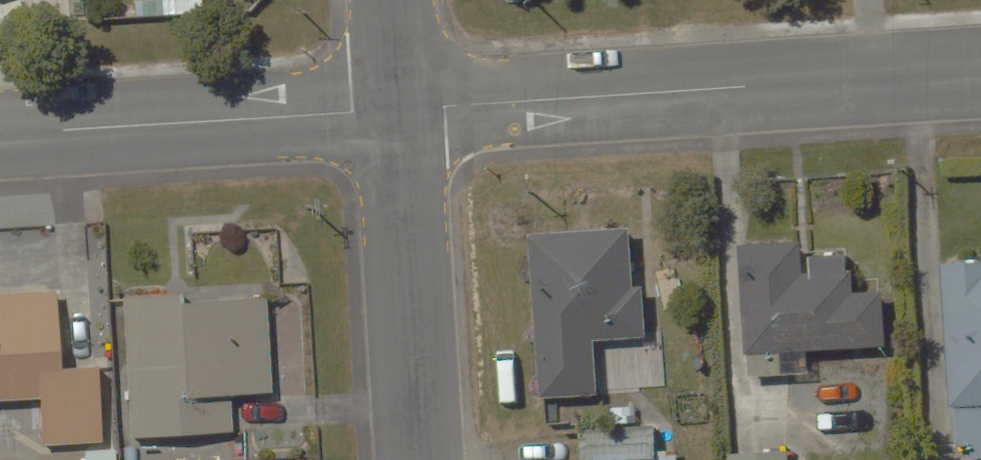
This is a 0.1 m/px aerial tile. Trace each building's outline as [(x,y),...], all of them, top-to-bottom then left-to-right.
[(642,225),(526,229),(533,394),(595,392),(593,336),(646,334),(642,225)] [(846,291),(846,255),(803,256),(803,237),(746,237),(748,374),(784,373),(783,343),(886,342),(885,290),(846,291)] [(980,456),(980,264),(944,265),(946,399),(955,399),(956,443),(974,443),(975,456),(980,456)] [(38,395),(40,441),(96,439),(93,357),(56,358),(54,281),(0,283),(0,396),(38,395)] [(261,287),(120,294),(127,433),(230,428),(228,394),(266,392),(261,287)] [(582,459),(678,459),(678,422),(581,424),(582,459)]
